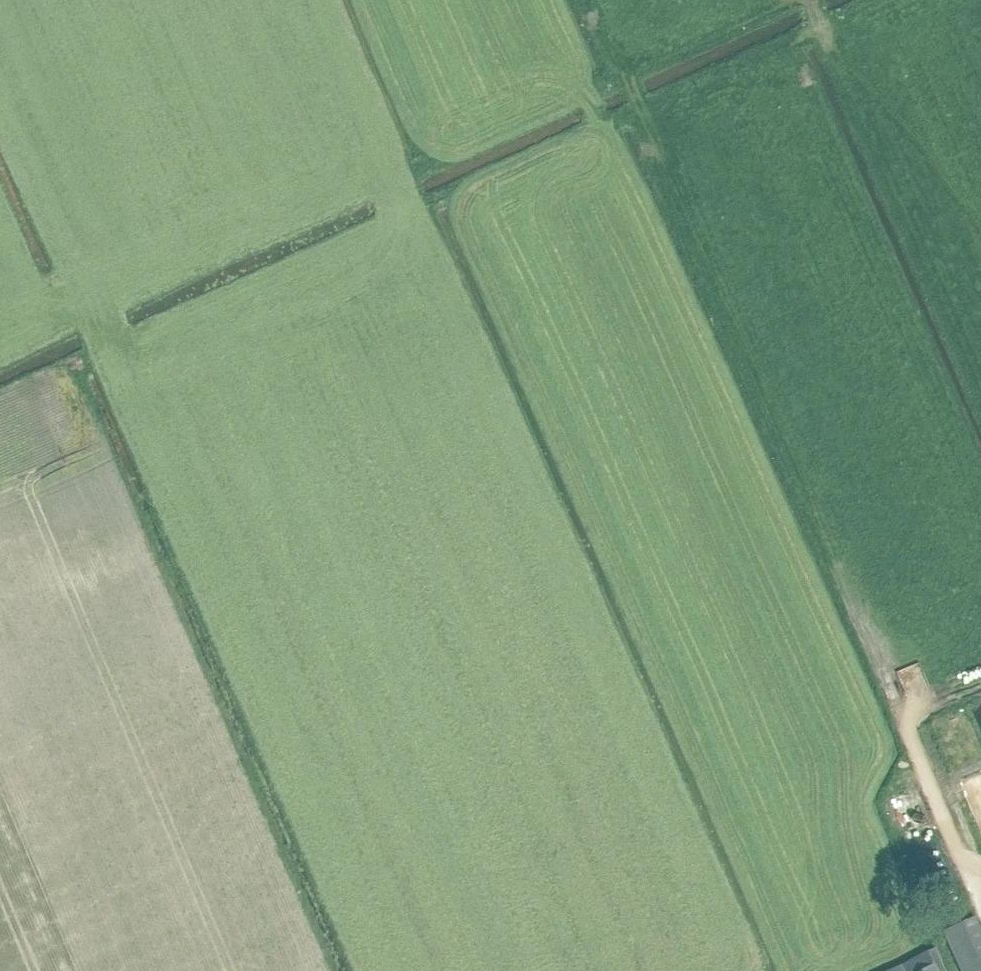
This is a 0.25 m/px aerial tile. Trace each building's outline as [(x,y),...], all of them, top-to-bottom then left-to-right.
[(922,817),(942,805),(935,792),(914,804),(922,817)] [(976,917),(944,932),(960,970),(980,970),(980,927),(976,917)] [(901,966),(904,970),(923,970),(936,964),(929,951),(901,966)]
